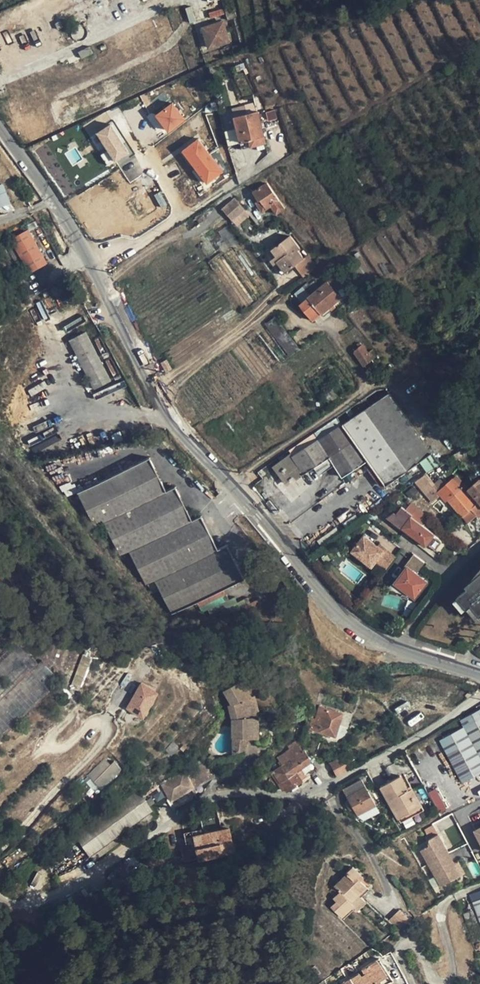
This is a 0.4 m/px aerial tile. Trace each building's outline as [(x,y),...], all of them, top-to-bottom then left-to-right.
[(55,23),(58,29),(67,26),(63,19),(55,23)] [(229,42),(223,21),(202,28),(208,48),(229,42)] [(90,46),(78,51),(81,58),(93,53),(90,46)] [(172,102),(154,116),(168,134),(186,119),(172,102)] [(141,107),(93,129),(106,155),(153,132),(141,107)] [(242,107),(232,109),(240,141),(248,139),(263,135),(258,112),(244,116),(242,107)] [(264,111),(258,112),(263,135),(269,134),(264,111)] [(169,143),(178,139),(176,133),(167,137),(169,143)] [(265,143),(263,135),(248,139),(249,147),(265,143)] [(198,138),(180,150),(205,186),(223,173),(198,138)] [(249,147),(248,139),(240,141),(242,149),(249,147)] [(10,204),(3,184),(0,185),(0,208),(10,204)] [(271,206),(277,214),(284,209),(266,184),(254,192),(259,201),(261,199),(267,209),(271,206)] [(236,215),(242,222),(249,216),(234,199),(223,209),(232,219),(236,215)] [(262,212),(267,209),(261,199),(259,201),(256,203),(262,212)] [(238,225),(242,222),(236,215),(232,219),(238,225)] [(12,244),(28,271),(29,273),(47,263),(28,229),(10,240),(12,244)] [(286,272),(295,265),(303,258),(297,250),(299,249),(290,237),(273,250),(277,256),(280,260),(278,262),(286,272)] [(22,274),(28,271),(12,244),(6,247),(22,274)] [(307,255),(303,258),(295,265),(304,278),(317,268),(307,255)] [(278,262),(280,260),(277,256),(271,261),(274,265),(278,262)] [(334,276),(318,289),(308,298),(308,299),(301,305),(313,320),(322,314),(340,299),(334,291),(341,285),(334,276)] [(300,289),(308,298),(318,289),(311,280),(300,289)] [(310,343),(280,305),(262,319),(291,357),(310,343)] [(291,357),(262,319),(243,333),(273,371),(291,357)] [(110,380),(85,332),(68,341),(94,389),(110,380)] [(369,353),(363,344),(353,351),(370,374),(383,364),(372,350),(369,353)] [(171,368),(166,359),(161,362),(166,371),(171,368)] [(336,397),(331,390),(323,396),(329,403),(336,397)] [(421,391),(418,394),(430,411),(433,408),(421,391)] [(293,459),(303,474),(315,467),(329,457),(335,465),(343,477),(360,466),(368,460),(372,466),(386,486),(432,454),(390,393),(340,425),(319,439),(292,456),(293,459)] [(418,394),(413,398),(430,421),(438,414),(433,408),(430,411),(418,394)] [(354,413),(350,408),(345,411),(349,417),(354,413)] [(340,425),(336,418),(315,432),(319,439),(340,425)] [(319,439),(315,432),(288,451),(292,456),(319,439)] [(102,523),(108,533),(118,554),(119,556),(128,552),(192,520),(175,486),(166,490),(149,457),(77,493),(83,505),(87,513),(94,527),(102,523)] [(335,465),(329,457),(315,467),(320,475),(335,465)] [(303,474),(293,459),(282,467),(295,484),(304,475),(303,474)] [(363,472),(360,466),(343,477),(347,483),(363,472)] [(382,489),(386,486),(372,466),(368,468),(382,489)] [(424,473),(414,481),(424,493),(434,485),(424,473)] [(479,515),(479,488),(475,483),(464,492),(460,488),(459,488),(452,480),(439,491),(438,492),(440,495),(446,502),(448,501),(462,517),(471,509),(477,516),(478,517),(479,515)] [(439,491),(434,485),(424,493),(432,502),(440,495),(438,492),(439,491)] [(83,516),(87,513),(83,505),(79,507),(83,516)] [(424,521),(403,505),(393,519),(407,529),(406,531),(426,547),(427,545),(435,551),(442,543),(434,537),(435,535),(421,524),(424,521)] [(468,524),(477,516),(471,509),(462,517),(468,524)] [(218,549),(201,515),(192,520),(128,552),(150,595),(158,590),(171,615),(243,578),(227,545),(218,549)] [(115,555),(118,554),(108,533),(104,535),(115,555)] [(378,547),(365,536),(355,548),(375,564),(377,561),(386,569),(396,557),(380,544),(378,547)] [(375,564),(355,548),(353,551),(372,567),(375,564)] [(425,562),(414,554),(406,565),(408,567),(398,579),(418,594),(428,582),(416,573),(425,562)] [(371,570),(379,577),(384,570),(377,564),(371,570)] [(466,586),(468,588),(458,597),(468,608),(472,605),(479,614),(479,574),(466,586)] [(418,594),(398,579),(397,582),(416,597),(418,594)] [(79,647),(72,644),(63,666),(70,668),(79,647)] [(91,657),(82,654),(72,683),(81,686),(91,657)] [(140,684),(126,709),(143,719),(158,694),(140,684)] [(249,689),(245,691),(251,704),(253,706),(258,705),(249,689)] [(254,748),(257,748),(259,727),(261,727),(258,705),(253,706),(251,704),(245,691),(229,699),(236,713),(234,714),(236,730),(235,747),(254,748)] [(319,707),(312,730),(335,736),(342,713),(319,707)] [(463,797),(479,788),(479,712),(456,726),(432,739),(463,797)] [(296,742),(289,746),(289,747),(290,750),(284,754),(279,761),(282,766),(303,752),(296,742)] [(178,748),(173,744),(166,751),(171,755),(178,748)] [(249,760),(254,748),(235,747),(235,763),(249,760)] [(304,751),(303,752),(282,766),(271,773),(271,776),(267,783),(273,791),(278,788),(282,792),(286,790),(288,793),(291,791),(292,792),(304,784),(302,781),(308,777),(302,767),(311,761),(304,751)] [(336,778),(348,772),(341,757),(329,763),(336,778)] [(118,770),(106,758),(88,775),(101,787),(118,770)] [(161,786),(170,801),(192,788),(212,777),(203,761),(161,786)] [(399,817),(422,804),(412,787),(408,789),(400,775),(381,786),(399,817)] [(357,815),(376,805),(361,778),(342,789),(357,815)] [(435,789),(429,793),(439,812),(446,808),(435,789)] [(94,861),(155,816),(136,790),(75,835),(94,861)] [(424,809),(422,804),(399,817),(402,822),(424,809)] [(409,840),(422,833),(418,827),(406,834),(409,840)] [(195,849),(197,860),(235,852),(229,828),(203,833),(192,835),(195,849)] [(202,829),(183,833),(184,837),(192,835),(203,833),(202,829)] [(444,829),(428,837),(431,842),(426,845),(433,859),(453,849),(444,829)] [(184,837),(187,850),(195,849),(192,835),(184,837)] [(195,849),(187,850),(170,854),(172,865),(197,860),(195,849)] [(453,849),(433,859),(444,881),(464,872),(459,861),(453,849)] [(464,858),(459,861),(464,872),(469,869),(464,858)] [(341,917),(352,906),(353,905),(350,902),(358,894),(366,886),(360,879),(362,877),(352,866),(345,873),(346,874),(334,886),(340,892),(333,898),(336,902),(331,907),(341,917)] [(39,890),(48,874),(39,869),(30,885),(39,890)] [(469,895),(471,901),(479,898),(479,891),(469,895)] [(366,902),(358,894),(350,902),(353,905),(352,906),(356,910),(366,902)] [(471,901),(479,925),(479,898),(471,901)] [(401,910),(390,919),(397,927),(407,918),(401,910)] [(464,915),(470,931),(479,928),(472,912),(464,915)] [(385,917),(384,918),(377,925),(384,931),(391,924),(385,917)] [(479,928),(470,931),(471,932),(476,941),(479,939),(479,931),(479,928)] [(347,983),(373,983),(378,980),(387,974),(376,958),(359,970),(362,974),(358,977),(356,973),(345,981),(347,983)] [(315,965),(312,967),(312,968),(317,975),(321,972),(315,965)]
